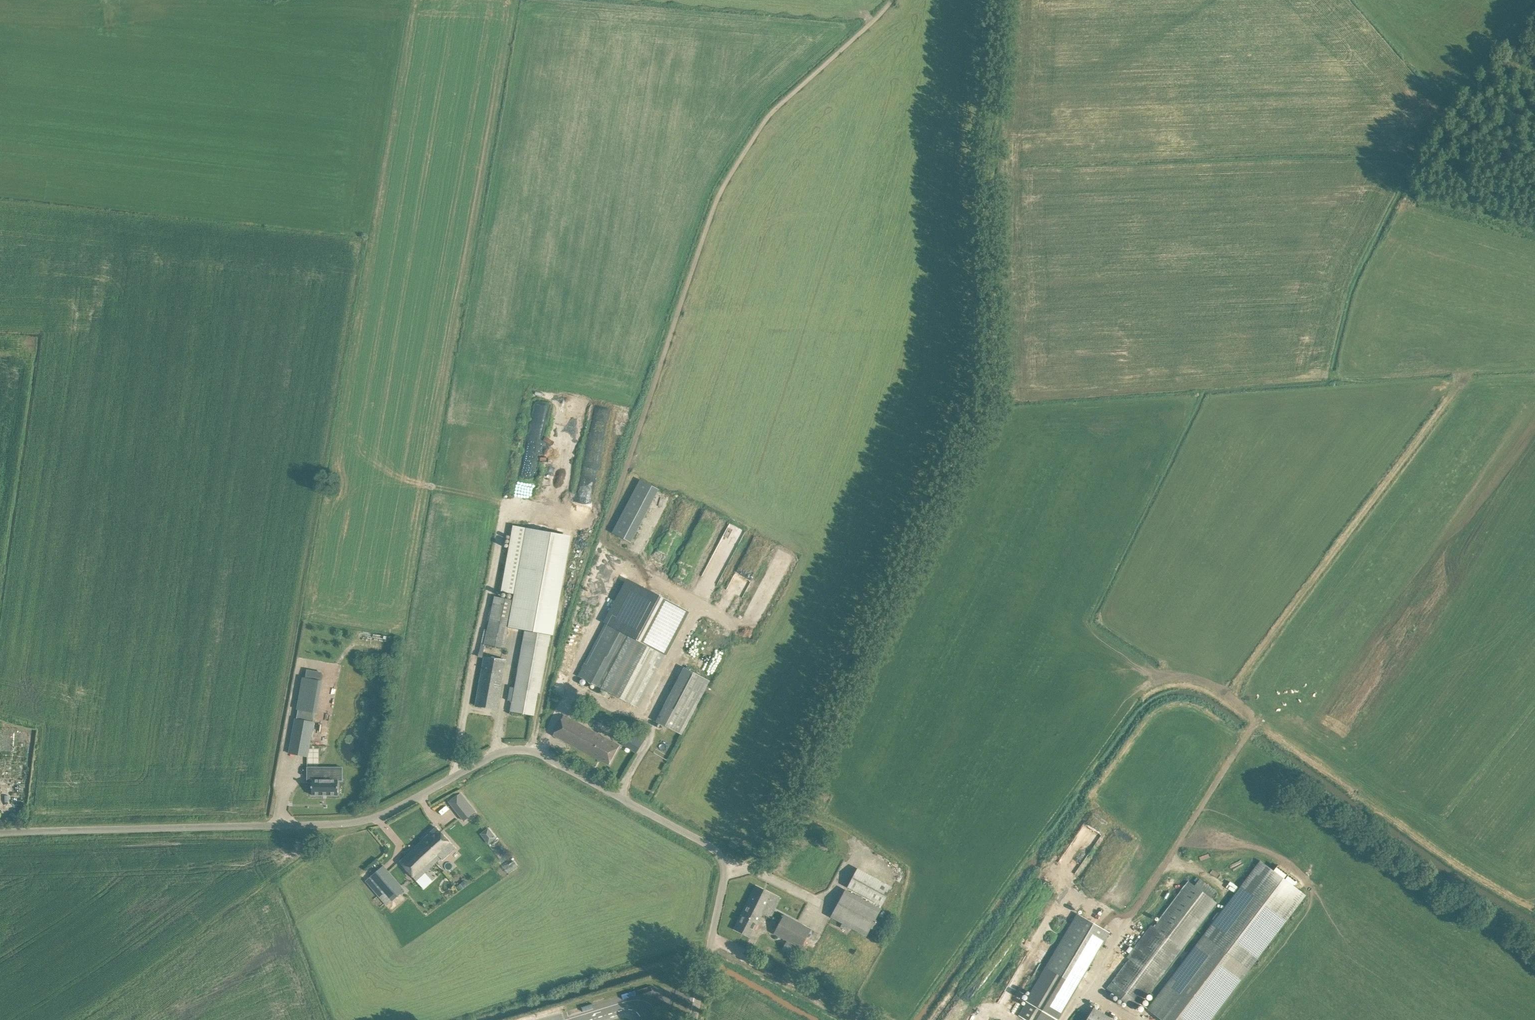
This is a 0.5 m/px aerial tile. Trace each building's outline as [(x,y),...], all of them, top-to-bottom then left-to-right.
[(635,479),(612,534),(631,542),(654,487),(635,479)] [(520,629),(526,631),(545,633),(562,534),(528,528),(516,594),(510,627),(520,629)] [(629,579),(605,623),(634,638),(606,691),(631,703),(682,607),(629,579)] [(504,648),(509,625),(514,600),(495,596),(485,644),(504,648)] [(605,623),(578,676),(606,691),(634,638),(605,623)] [(550,634),(545,633),(526,631),(511,712),(533,716),(537,692),(540,692),(550,634),(551,635),(551,634),(550,634)] [(484,660),(476,706),(497,709),(505,664),(484,660)] [(657,721),(681,734),(710,680),(685,667),(666,703),(657,721)] [(307,671),(305,678),(321,680),(322,674),(307,671)] [(296,718),(289,753),(308,756),(314,722),(313,722),(315,712),(298,708),(298,709),(297,719),(296,718)] [(554,734),(609,763),(619,745),(564,716),(554,734)] [(316,719),(314,743),(327,745),(330,720),(316,719)] [(626,733),(621,745),(637,752),(642,740),(626,733)] [(327,777),(312,776),(312,780),(307,780),(307,795),(333,795),(333,780),(327,780),(327,777)] [(468,802),(457,811),(464,820),(475,812),(468,802)] [(1083,838),(1085,835),(1096,842),(1107,824),(1091,814),(1078,834),(1083,838)] [(487,826),(479,834),(488,844),(497,836),(487,826)] [(419,844),(435,863),(441,858),(443,859),(456,847),(436,827),(419,844)] [(416,880),(435,863),(419,844),(400,862),(416,880)] [(1249,969),(1305,895),(1295,887),(1300,881),(1278,865),(1273,870),(1260,861),(1148,1010),(1161,1019),(1210,1019),(1249,969)] [(383,866),(372,876),(392,900),(404,890),(383,866)] [(1136,1008),(1164,971),(1216,902),(1189,881),(1154,927),(1151,925),(1127,957),(1130,959),(1109,988),(1136,1008)] [(772,894),(756,886),(735,929),(751,937),(772,894)] [(876,930),(880,922),(875,919),(881,909),(845,890),(831,916),(866,935),(871,928),(876,930)] [(1076,985),(1077,986),(1109,932),(1079,914),(1047,968),(1048,968),(1020,1016),(1027,1019),(1056,1019),(1076,985)] [(803,943),(806,937),(811,929),(784,915),(774,933),(801,947),(801,946),(803,947),(805,944),(803,943)] [(787,941),(783,948),(795,956),(800,949),(787,941)] [(1087,1019),(1114,1019),(1094,1008),(1087,1019)]
